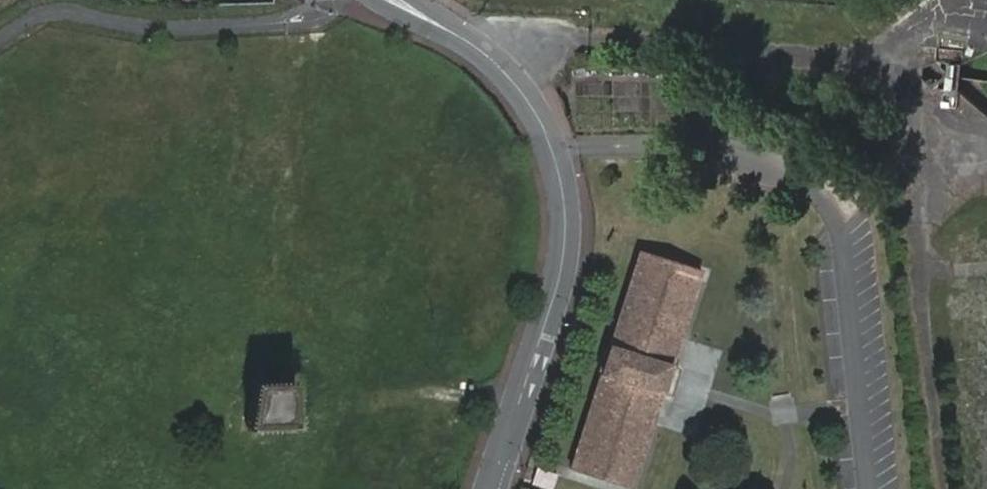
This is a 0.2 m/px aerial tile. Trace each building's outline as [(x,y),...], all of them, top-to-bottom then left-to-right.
[(663,393),(672,365),(702,272),(640,253),(571,468),(632,488),(663,393)] [(677,367),(672,365),(663,393),(668,395),(672,397),(680,368),(677,367)] [(257,379),(250,424),(298,422),(295,378),(257,379)]
